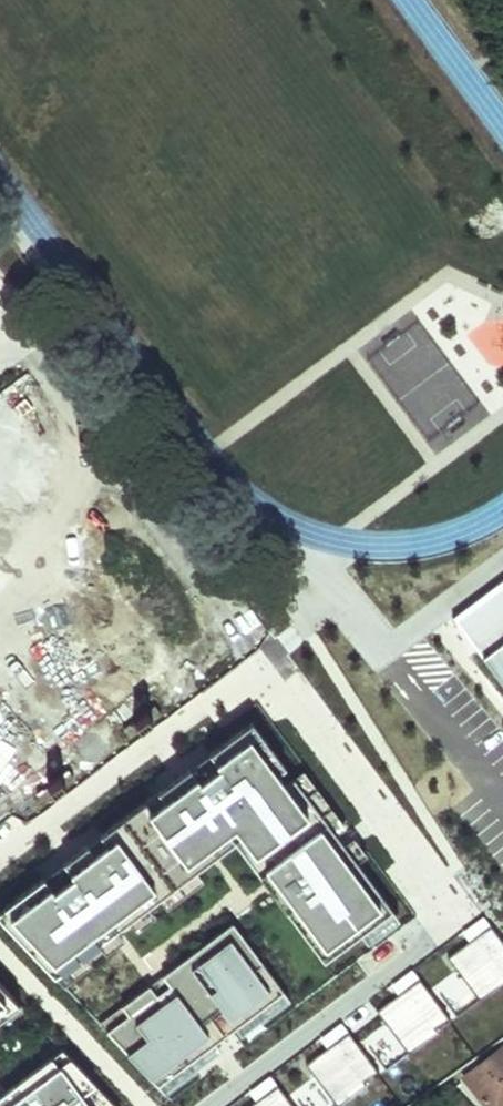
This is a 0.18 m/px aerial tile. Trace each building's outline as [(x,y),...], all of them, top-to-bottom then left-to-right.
[(39,419),(19,389),(0,402),(0,444),(39,419)] [(139,604),(118,576),(0,661),(0,674),(14,694),(139,604)] [(456,618),(502,684),(502,582),(456,618)] [(76,666),(106,712),(136,692),(105,646),(76,666)] [(54,975),(117,932),(218,863),(239,848),(264,882),(323,961),(392,910),(251,722),(0,910),(0,919),(54,975)] [(98,1023),(161,1085),(284,992),(232,924),(157,979),(98,1023)] [(455,1017),(502,981),(502,945),(489,927),(424,975),(455,1017)] [(354,1029),(386,1071),(451,1022),(418,980),(354,1029)] [(20,1003),(0,982),(0,1018),(20,1003)] [(301,1105),(338,1105),(381,1073),(349,1032),(283,1082),(301,1105)] [(64,1050),(0,1097),(0,1105),(117,1105),(64,1050)] [(467,1079),(478,1092),(471,1097),(479,1105),(502,1105),(502,1051),(467,1079)] [(277,1087),(251,1105),(292,1105),(277,1087)]
